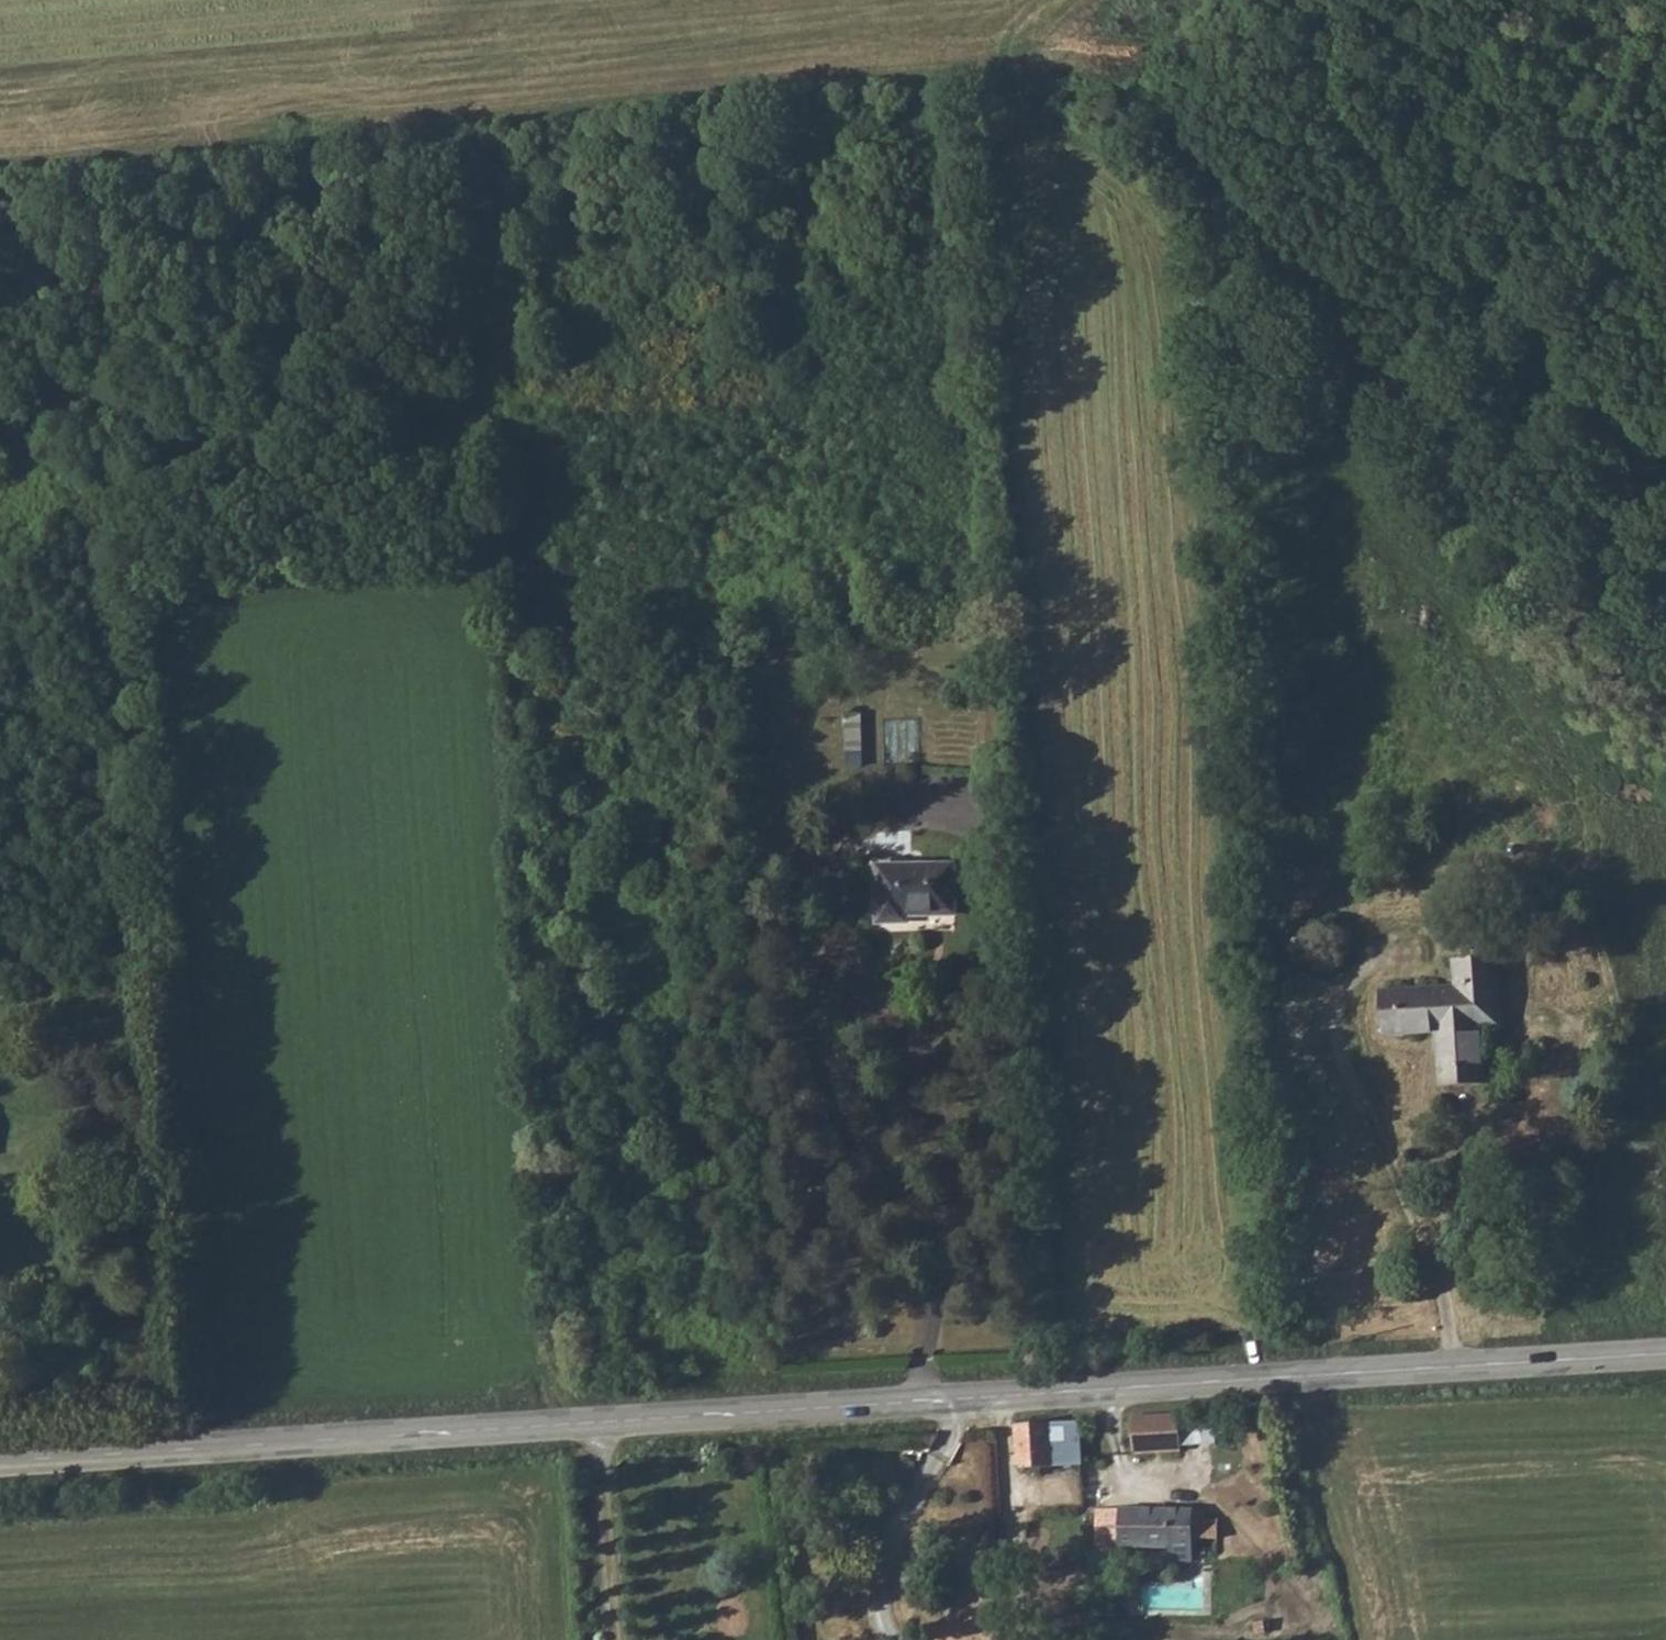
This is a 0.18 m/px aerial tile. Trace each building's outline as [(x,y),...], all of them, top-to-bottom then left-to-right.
[(961,872),(884,878),(888,933),(916,931),(916,922),(964,918),(961,872)] [(1515,1101),(1504,977),(1488,978),(1490,1008),(1417,1014),(1420,1056),(1478,1052),(1482,1103),(1515,1101)] [(1180,1433),(1130,1438),(1133,1475),(1182,1473),(1180,1433)] [(1048,1441),(1016,1443),(1020,1490),(1051,1489),(1048,1441)] [(1098,1526),(1097,1562),(1192,1565),(1192,1572),(1223,1573),(1224,1539),(1208,1538),(1208,1529),(1098,1526)]
